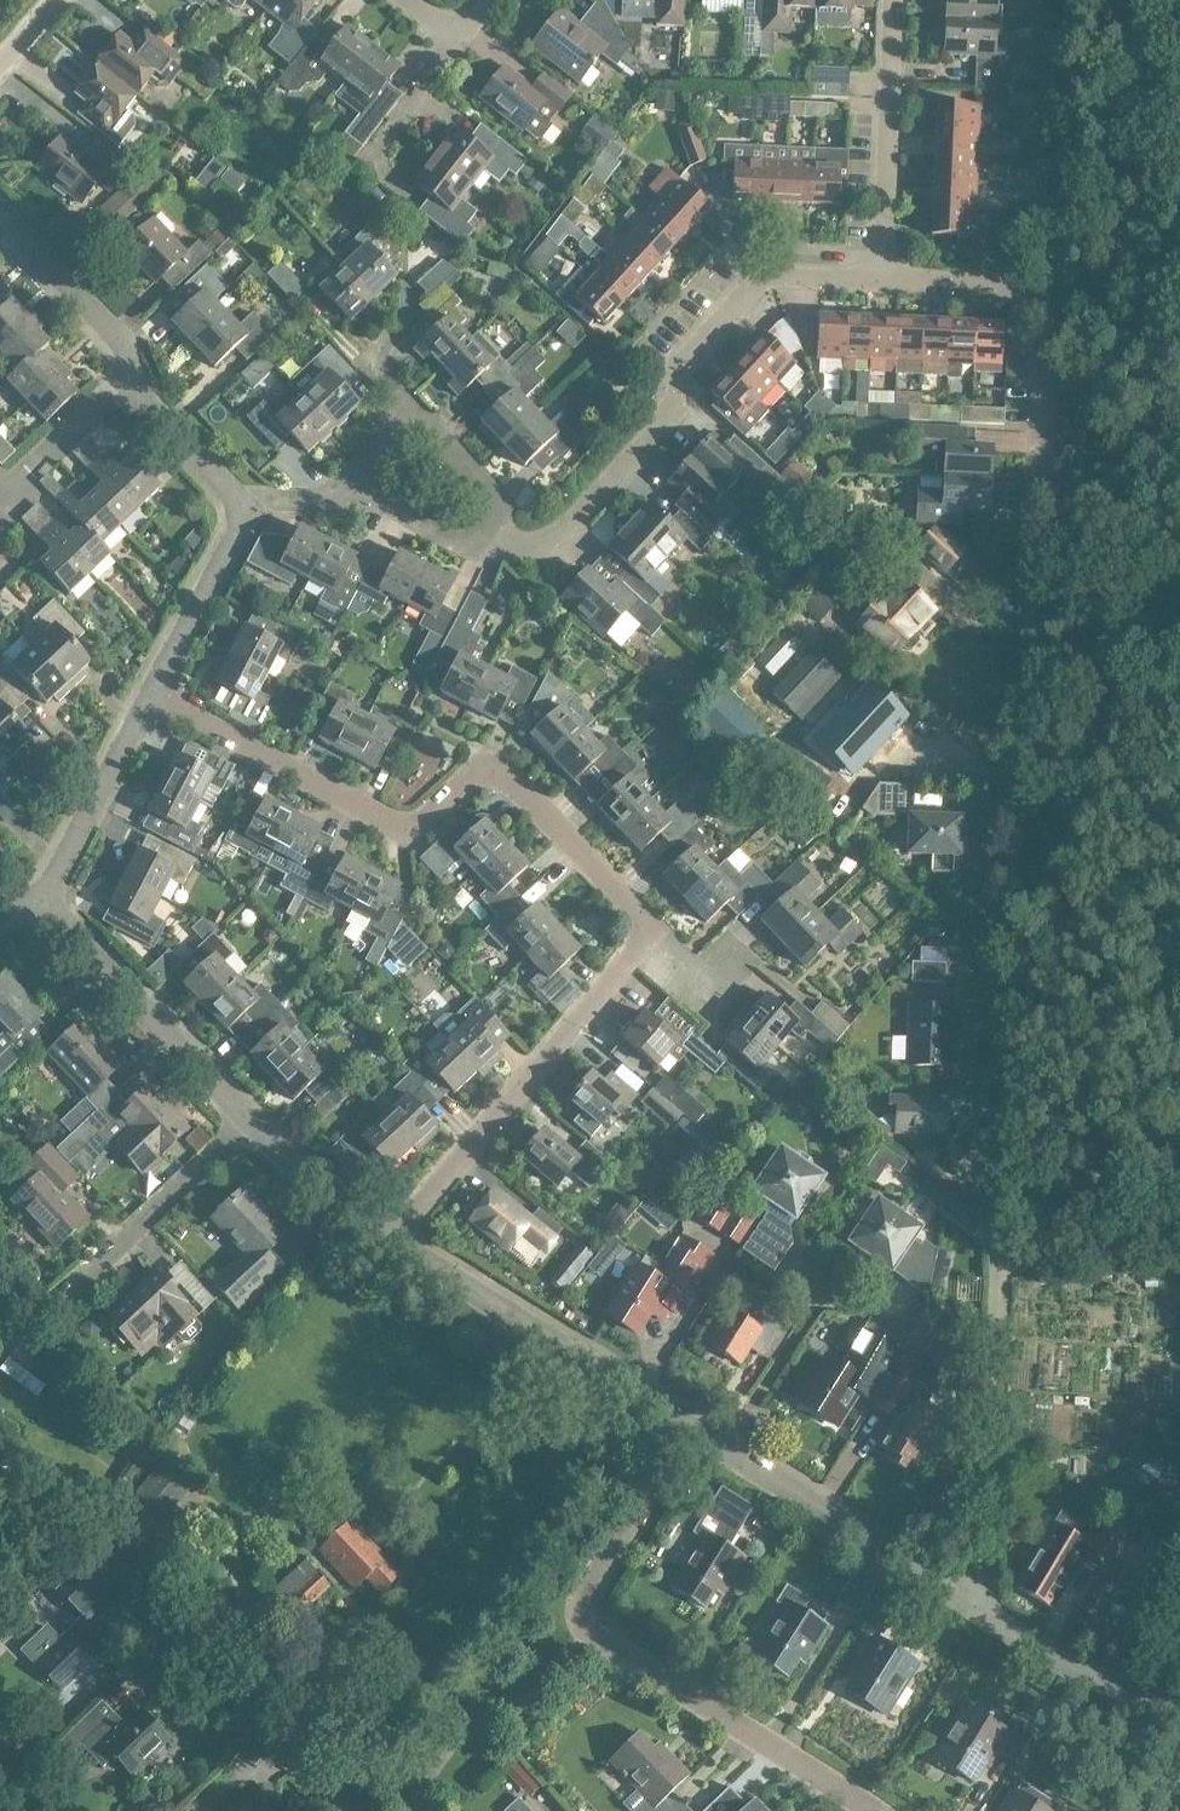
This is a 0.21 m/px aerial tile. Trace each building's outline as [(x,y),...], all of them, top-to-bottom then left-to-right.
[(184,1),(191,5),(196,5),(200,8),(206,2),(207,0),(184,0),(184,1)] [(234,9),(240,9),(246,0),(223,0),(234,9)] [(267,11),(275,0),(252,0),(267,11)] [(267,11),(283,24),(277,36),(300,54),(309,43),(318,31),(302,19),(317,0),(275,0),(267,11)] [(666,2),(664,27),(683,28),(685,0),(643,0),(666,2)] [(738,1),(736,35),(740,35),(740,45),(755,45),(757,0),(744,0),(744,1),(738,1)] [(817,0),(765,0),(764,27),(770,28),(790,29),(791,8),(817,9),(817,0)] [(817,9),(851,11),(851,6),(869,7),(870,0),(817,0),(817,9)] [(945,19),(1001,21),(1001,7),(996,7),(997,0),(946,0),(945,19)] [(559,12),(533,46),(579,82),(601,54),(631,77),(634,73),(638,76),(641,72),(605,5),(584,31),(559,12)] [(1001,21),(945,19),(945,27),(941,27),(938,30),(938,45),(941,49),(944,49),(944,53),(976,55),(975,91),(1011,92),(1012,66),(1005,65),(1007,36),(1000,35),(1001,21)] [(165,26),(156,38),(169,49),(179,36),(165,26)] [(309,43),(300,54),(276,84),(288,94),(298,93),(305,84),(319,83),(327,71),(345,84),(374,48),(347,27),(325,55),(309,43)] [(103,56),(96,64),(137,95),(148,81),(157,88),(166,87),(186,62),(169,49),(156,38),(144,28),(130,45),(119,35),(112,45),(107,45),(102,51),(103,56)] [(399,67),(374,48),(345,84),(370,104),(345,135),(347,136),(362,148),(397,103),(381,90),(399,67)] [(812,63),(811,98),(847,99),(848,65),(812,63)] [(137,95),(96,64),(96,65),(98,66),(92,74),(88,75),(83,80),(83,85),(76,94),(87,102),(77,115),(118,148),(134,127),(133,117),(125,110),(137,95)] [(504,67),(480,98),(522,131),(524,129),(538,139),(543,139),(553,127),(549,123),(570,97),(543,76),(533,89),(504,67)] [(656,92),(655,109),(673,110),(674,94),(656,92)] [(1009,106),(1023,107),(1024,93),(1010,93),(1009,106)] [(1034,134),(1041,135),(1043,94),(1024,93),(1023,107),(1022,134),(1034,134)] [(763,95),(763,97),(762,121),(779,121),(780,116),(788,116),(789,96),(763,95)] [(744,120),(762,121),(763,97),(746,96),(744,120)] [(817,104),(805,103),(804,118),(816,119),(817,104)] [(827,105),(817,104),(816,119),(826,119),(827,105)] [(937,104),(936,131),(978,133),(979,106),(937,104)] [(607,149),(612,142),(618,135),(608,127),(597,141),(607,149)] [(694,128),(678,134),(690,167),(706,161),(694,128)] [(481,150),(469,140),(455,130),(435,156),(472,185),(483,170),(499,182),(508,170),(516,176),(518,173),(526,162),(492,135),(481,150)] [(936,131),(935,157),(977,158),(978,133),(936,131)] [(42,161),(36,169),(81,204),(98,182),(109,191),(127,168),(94,142),(84,155),(61,137),(55,145),(50,146),(46,148),(43,152),(42,156),(42,161)] [(612,142),(607,149),(605,151),(617,160),(624,152),(612,142)] [(732,201),(760,202),(762,160),(763,148),(724,147),(724,161),(734,162),(732,201)] [(763,148),(762,160),(760,202),(786,204),(789,149),(763,148)] [(789,149),(786,204),(813,205),(815,150),(789,149)] [(849,152),(815,150),(813,205),(838,206),(839,185),(847,185),(849,152)] [(1019,150),(1019,160),(1034,161),(1035,151),(1019,150)] [(617,160),(605,151),(590,171),(605,184),(620,165),(616,162),(617,160)] [(472,185),(435,156),(414,183),(431,197),(419,212),(462,245),(474,230),(467,224),(477,212),(461,199),(472,185)] [(935,157),(933,183),(976,185),(977,170),(988,170),(988,159),(977,158),(935,157)] [(1034,161),(1019,160),(1018,172),(1034,173),(1034,161)] [(526,162),(518,173),(527,180),(535,169),(526,162)] [(649,189),(660,199),(692,227),(709,208),(667,169),(649,189)] [(228,172),(220,182),(234,193),(242,183),(228,172)] [(159,191),(143,173),(110,203),(127,222),(159,191)] [(528,183),(539,192),(547,182),(535,173),(528,183)] [(976,185),(933,183),(932,209),(975,211),(976,185)] [(584,187),(577,196),(590,205),(596,197),(584,187)] [(590,205),(577,196),(569,206),(582,216),(590,205)] [(660,199),(642,218),(674,246),(692,227),(660,199)] [(1016,212),(1032,213),(1032,203),(1016,202),(1016,212)] [(234,227),(246,215),(237,205),(224,217),(234,227)] [(975,211),(932,209),(931,237),(974,238),(975,211)] [(1032,213),(1016,212),(1015,224),(1031,225),(1032,213)] [(674,246),(642,218),(625,237),(657,266),(674,246)] [(153,219),(120,250),(135,267),(137,265),(155,284),(174,265),(186,278),(211,255),(198,241),(185,254),(153,219)] [(343,267),(373,299),(395,278),(384,266),(397,254),(400,254),(400,241),(394,233),(380,234),(371,223),(344,249),(353,258),(343,267)] [(220,228),(207,241),(216,251),(229,238),(220,228)] [(545,237),(537,247),(550,257),(557,246),(545,237)] [(639,285),(607,256),(585,237),(578,244),(578,249),(589,258),(593,258),(600,265),(590,276),(621,304),(639,285)] [(625,237),(607,256),(639,285),(657,266),(625,237)] [(229,240),(215,252),(221,259),(235,246),(229,240)] [(442,261),(418,284),(429,296),(443,283),(456,271),(446,265),(442,261)] [(281,262),(267,275),(292,302),(306,289),(281,262)] [(193,346),(226,315),(213,301),(227,287),(206,265),(176,294),(188,306),(170,322),(193,346)] [(253,266),(245,274),(254,283),(262,276),(253,266)] [(373,299),(343,267),(329,281),(320,271),(310,280),(349,321),(373,299)] [(456,271),(443,283),(448,288),(460,276),(456,271)] [(621,304),(590,276),(571,296),(603,325),(621,304)] [(418,347),(414,351),(422,360),(430,354),(443,368),(470,342),(469,341),(457,328),(466,320),(454,308),(461,302),(448,288),(443,283),(429,296),(420,305),(429,315),(440,326),(418,347)] [(35,319),(27,310),(21,315),(10,303),(0,312),(0,352),(35,319)] [(285,332),(296,321),(285,309),(273,320),(285,332)] [(226,315),(193,346),(214,368),(235,348),(246,361),(273,336),(252,313),(237,327),(226,315)] [(845,360),(846,318),(818,317),(816,359),(845,360)] [(846,318),(845,360),(871,361),(873,319),(846,318)] [(0,352),(0,353),(18,373),(38,354),(48,344),(37,332),(43,327),(35,319),(0,352)] [(779,325),(767,338),(786,355),(801,347),(790,319),(779,325)] [(873,319),(871,361),(897,363),(899,320),(873,319)] [(899,320),(897,363),(923,364),(925,321),(899,320)] [(925,321),(923,364),(922,377),(948,378),(951,322),(925,321)] [(951,322),(948,378),(948,381),(962,381),(963,365),(975,366),(977,324),(951,322)] [(1002,325),(977,324),(975,366),(1001,367),(1002,325)] [(470,342),(443,368),(455,380),(448,387),(457,396),(476,378),(487,391),(494,385),(505,374),(510,369),(505,363),(478,334),(470,342)] [(764,335),(746,354),(778,383),(795,364),(786,355),(767,338),(764,335)] [(526,343),(505,363),(510,369),(531,349),(526,343)] [(328,347),(311,362),(289,383),(293,387),(333,429),(357,406),(340,388),(354,376),(328,347)] [(517,386),(480,421),(502,444),(502,445),(535,413),(534,413),(522,400),(542,381),(533,372),(544,362),(531,349),(510,369),(505,374),(517,386)] [(38,354),(18,373),(8,383),(27,403),(63,370),(54,360),(48,365),(38,354)] [(746,354),(728,374),(760,403),(778,383),(746,354)] [(63,370),(27,403),(46,423),(76,394),(64,382),(70,377),(63,370)] [(760,403),(728,374),(709,394),(718,402),(712,409),(745,439),(770,412),(760,403)] [(332,430),(333,429),(293,387),(270,409),(263,402),(246,418),(274,448),(289,434),(307,453),(332,430)] [(818,405),(823,400),(820,392),(805,408),(811,413),(818,405)] [(826,397),(823,400),(818,405),(829,415),(837,407),(826,397)] [(869,404),(858,403),(857,418),(869,419),(869,404)] [(869,404),(869,419),(879,419),(880,404),(869,404)] [(811,413),(811,414),(822,424),(823,422),(829,415),(818,405),(811,413)] [(921,406),(910,406),(909,421),(920,421),(921,406)] [(932,407),(921,406),(920,421),(932,422),(932,407)] [(973,408),(962,408),(961,423),(973,424),(973,408)] [(535,413),(502,445),(523,467),(547,444),(562,459),(572,449),(579,441),(586,432),(565,409),(547,426),(535,413)] [(984,409),(984,424),(1004,425),(1005,410),(984,409)] [(807,431),(800,439),(804,443),(822,424),(811,414),(801,425),(807,431)] [(796,421),(789,429),(793,433),(801,425),(796,421)] [(801,425),(793,433),(800,439),(807,431),(801,425)] [(943,476),(990,479),(992,448),(972,447),(973,431),(921,428),(920,458),(944,459),(943,476)] [(800,439),(793,433),(789,429),(781,437),(792,447),(800,439)] [(1,465),(15,452),(0,436),(0,463),(1,465)] [(798,494),(780,479),(775,474),(739,441),(729,452),(711,436),(691,458),(726,491),(739,477),(750,487),(755,481),(786,510),(800,496),(798,494)] [(98,460),(141,506),(160,489),(131,458),(119,469),(104,454),(98,460)] [(254,456),(249,461),(258,470),(266,461),(261,456),(254,456)] [(726,491),(691,458),(669,482),(692,503),(682,514),(708,538),(726,518),(713,506),(726,491)] [(141,506),(98,460),(87,470),(102,485),(91,496),(120,526),(141,506)] [(780,479),(798,494),(813,478),(795,462),(780,479)] [(990,479),(943,476),(919,475),(916,522),(960,524),(961,508),(988,509),(990,479)] [(120,526),(91,496),(79,507),(64,491),(55,500),(79,526),(98,546),(120,526)] [(648,504),(629,526),(665,560),(685,538),(700,552),(711,540),(684,516),(674,527),(648,504)] [(22,535),(38,521),(27,507),(10,522),(22,535)] [(98,546),(79,526),(69,537),(54,521),(46,529),(89,575),(108,557),(98,546)] [(665,560),(629,526),(607,549),(632,572),(622,583),(647,606),(649,608),(659,596),(644,582),(665,560)] [(968,554),(938,526),(918,548),(947,576),(968,554)] [(308,581),(328,543),(300,528),(287,552),(272,544),(258,569),(283,582),(289,570),(308,581)] [(89,575),(46,529),(37,537),(52,553),(40,564),(69,595),(89,575)] [(193,532),(185,541),(194,549),(203,540),(193,532)] [(328,543),(308,581),(326,590),(319,602),(344,614),(355,593),(357,589),(342,581),(355,557),(328,543)] [(359,586),(357,589),(355,593),(382,607),(388,595),(407,605),(427,568),(399,553),(386,576),(369,567),(359,586)] [(96,601),(118,580),(104,565),(64,603),(73,612),(90,596),(96,601)] [(917,631),(927,620),(935,611),(929,606),(913,591),(919,584),(901,567),(882,587),(887,592),(856,626),(891,658),(901,647),(904,650),(910,650),(918,643),(917,635),(915,633),(917,631)] [(427,568),(407,605),(425,614),(418,626),(446,641),(459,615),(441,606),(451,586),(454,582),(427,568)] [(647,606),(622,583),(617,579),(607,590),(587,571),(575,584),(576,585),(563,600),(602,637),(624,613),(633,622),(635,619),(647,606)] [(794,596),(782,586),(773,596),(785,606),(794,596)] [(813,617),(827,601),(832,596),(820,586),(802,606),(813,617)] [(11,601),(22,612),(34,600),(24,588),(11,601)] [(470,596),(459,615),(446,641),(436,660),(452,669),(440,692),(468,707),(488,670),(477,664),(482,656),(480,651),(475,648),(481,638),(471,633),(487,601),(472,592),(470,596)] [(33,646),(73,689),(86,676),(81,671),(89,663),(75,649),(77,647),(73,643),(84,633),(53,600),(31,620),(45,634),(33,646)] [(665,623),(649,608),(647,606),(635,619),(654,636),(665,623)] [(314,624),(307,637),(324,645),(331,632),(314,624)] [(229,654),(267,674),(276,657),(288,663),(301,638),(275,625),(267,640),(244,627),(229,654)] [(757,661),(772,675),(801,642),(788,630),(757,661)] [(346,643),(332,635),(325,649),(340,656),(346,643)] [(633,637),(611,658),(621,668),(643,647),(633,637)] [(0,665),(0,680),(16,697),(28,686),(45,704),(53,697),(58,702),(73,689),(33,646),(11,667),(5,660),(0,665)] [(123,652),(116,658),(124,667),(131,660),(123,652)] [(813,652),(773,695),(800,720),(810,710),(803,703),(833,671),(813,652)] [(267,674),(229,654),(227,659),(220,655),(209,677),(216,680),(215,682),(222,686),(214,702),(230,710),(256,724),(269,699),(257,693),(267,674)] [(505,679),(488,670),(468,707),(495,722),(508,698),(523,706),(536,680),(511,667),(505,679)] [(0,680),(0,748),(9,758),(23,746),(19,742),(27,735),(10,716),(22,704),(16,698),(16,697),(0,680)] [(347,756),(367,718),(348,708),(354,696),(329,683),(316,709),(331,717),(318,740),(347,756)] [(531,736),(530,737),(552,759),(583,730),(593,720),(572,698),(560,684),(554,689),(543,683),(534,701),(538,706),(550,718),(531,736)] [(902,719),(866,683),(809,740),(844,775),(902,719)] [(764,733),(722,693),(691,723),(735,762),(764,733)] [(367,718),(347,756),(374,770),(386,746),(402,754),(415,728),(390,715),(387,722),(371,714),(369,719),(367,718)] [(583,730),(552,759),(573,782),(575,780),(592,764),(605,777),(626,757),(622,753),(621,751),(607,736),(597,745),(583,730)] [(633,739),(621,751),(622,753),(626,757),(631,752),(638,745),(633,739)] [(808,812),(817,801),(832,781),(782,745),(769,762),(758,775),(808,812)] [(0,748),(0,767),(9,758),(0,748)] [(162,783),(199,803),(209,785),(221,791),(233,766),(208,753),(200,768),(176,756),(162,783)] [(598,806),(597,807),(618,830),(619,830),(650,801),(649,801),(637,788),(647,779),(641,773),(638,769),(626,757),(605,777),(616,789),(598,806)] [(199,803),(162,783),(147,811),(171,823),(163,839),(188,852),(201,828),(190,821),(199,803)] [(872,784),(861,812),(871,816),(905,817),(906,786),(872,784)] [(274,852),(294,815),(265,800),(253,824),(238,816),(225,841),(249,854),(255,842),(274,852)] [(619,830),(639,852),(659,834),(671,847),(693,827),(682,816),(673,806),(663,815),(650,801),(619,830)] [(691,809),(682,816),(693,827),(701,819),(691,809)] [(775,822),(781,828),(788,829),(794,823),(785,814),(775,822)] [(321,829),(294,815),(274,852),(291,861),(285,873),(310,886),(316,873),(323,861),(308,853),(321,829)] [(475,874),(506,845),(487,824),(491,820),(487,817),(482,815),(476,816),(472,819),(458,833),(453,827),(419,859),(438,879),(460,858),(475,874)] [(910,817),(908,854),(932,855),(931,873),(953,874),(954,856),(959,857),(960,849),(964,849),(965,827),(960,827),(961,819),(910,817)] [(683,859),(663,878),(679,895),(685,900),(685,901),(692,895),(708,879),(716,872),(715,871),(701,856),(711,847),(697,832),(693,827),(671,847),(683,859)] [(527,867),(506,845),(475,874),(488,888),(479,897),(498,918),(520,898),(507,885),(527,867)] [(123,877),(161,897),(162,895),(170,879),(182,886),(195,861),(169,847),(161,863),(137,850),(123,877)] [(217,854),(208,852),(201,849),(197,856),(212,863),(217,854)] [(316,873),(310,886),(303,899),(328,912),(334,900),(353,910),(373,873),(344,858),(332,882),(316,873)] [(779,904),(761,921),(783,944),(815,915),(814,914),(803,902),(811,895),(819,888),(812,880),(803,871),(795,862),(771,885),(766,890),(779,904)] [(692,895),(685,901),(706,923),(725,904),(737,917),(759,897),(766,890),(771,885),(752,865),(751,866),(739,877),(725,863),(716,872),(708,879),(692,895)] [(399,887),(373,873),(353,910),(370,919),(364,931),(377,938),(374,943),(383,948),(385,943),(389,944),(390,941),(402,920),(402,919),(387,911),(399,887)] [(161,897),(123,877),(108,905),(132,918),(124,933),(149,946),(163,922),(151,916),(161,897)] [(520,898),(498,918),(484,932),(503,951),(513,942),(527,958),(558,929),(536,905),(531,911),(520,898)] [(218,910),(211,924),(217,927),(223,913),(218,910)] [(815,915),(783,944),(804,967),(826,946),(838,957),(862,933),(852,922),(841,911),(825,925),(815,915)] [(202,919),(192,929),(204,942),(212,934),(219,928),(217,927),(211,924),(202,919)] [(267,939),(271,943),(278,936),(271,928),(267,932),(267,939)] [(579,951),(558,929),(527,958),(541,972),(529,983),(549,1003),(572,981),(563,972),(571,964),(568,961),(579,951)] [(203,967),(183,985),(205,1008),(236,979),(222,964),(231,954),(212,934),(204,942),(191,954),(203,967)] [(398,938),(382,971),(385,973),(405,952),(408,949),(398,938)] [(449,946),(443,946),(437,952),(446,961),(455,952),(449,946)] [(944,982),(945,964),(919,963),(912,963),(912,981),(944,982)] [(5,1032),(13,1040),(36,1019),(42,1013),(5,974),(0,979),(0,1026),(5,1032)] [(420,1005),(432,989),(417,978),(406,994),(420,1005)] [(250,994),(236,979),(205,1008),(226,1030),(246,1011),(259,1025),(279,1005),(260,984),(250,994)] [(746,1019),(778,1046),(791,1031),(801,1040),(807,1032),(815,1038),(825,1027),(811,1015),(795,1002),(786,1013),(760,992),(741,1014),(746,1018),(746,1019)] [(337,1000),(328,998),(322,1001),(319,1007),(322,1013),(330,1015),(336,1009),(337,1000)] [(448,1042),(477,1072),(478,1072),(482,1076),(503,1056),(499,1052),(500,1051),(482,1032),(495,1019),(475,998),(454,1018),(444,1017),(434,1026),(448,1042)] [(821,1003),(811,1015),(825,1027),(839,1038),(849,1026),(821,1003)] [(259,1025),(270,1037),(250,1056),(272,1079),(303,1050),(288,1034),(298,1025),(279,1005),(259,1025)] [(910,1006),(908,1065),(948,1067),(950,1007),(910,1006)] [(643,1013),(622,1038),(657,1067),(670,1052),(679,1059),(688,1047),(716,1071),(724,1061),(691,1033),(680,1045),(678,1043),(678,1042),(643,1013)] [(778,1046),(746,1019),(725,1043),(745,1061),(736,1072),(758,1091),(774,1071),(764,1062),(778,1046)] [(88,1096),(108,1077),(120,1066),(80,1023),(49,1054),(88,1096)] [(368,1052),(378,1042),(370,1034),(361,1044),(368,1052)] [(477,1072),(448,1042),(433,1056),(424,1046),(403,1066),(410,1074),(423,1087),(437,1075),(455,1094),(477,1072)] [(21,1056),(12,1046),(0,1057),(0,1075),(21,1056)] [(303,1050),(272,1079),(293,1101),(312,1082),(324,1095),(345,1075),(326,1055),(316,1064),(303,1050)] [(423,1087),(410,1074),(390,1093),(399,1103),(385,1117),(414,1148),(414,1147),(419,1152),(440,1132),(436,1127),(436,1126),(418,1107),(431,1095),(423,1087)] [(619,1116),(636,1096),(610,1075),(603,1084),(591,1074),(570,1100),(583,1111),(574,1122),(591,1137),(601,1126),(613,1111),(619,1116)] [(346,1077),(314,1107),(323,1117),(355,1087),(346,1077)] [(100,1108),(73,1135),(57,1149),(69,1162),(98,1135),(112,1149),(115,1146),(141,1173),(159,1156),(187,1130),(147,1087),(113,1119),(101,1107),(100,1108)] [(676,1109),(660,1096),(651,1087),(641,1099),(672,1125),(681,1113),(676,1109)] [(779,1108),(786,1098),(777,1091),(770,1100),(779,1108)] [(100,1108),(88,1096),(60,1123),(73,1135),(100,1108)] [(891,1097),(890,1112),(896,1113),(895,1133),(924,1134),(924,1151),(945,1152),(946,1120),(949,1120),(952,1118),(952,1106),(950,1103),(947,1103),(947,1100),(891,1097)] [(705,1111),(694,1102),(682,1115),(693,1125),(705,1111)] [(857,1108),(850,1119),(884,1141),(892,1129),(867,1113),(866,1115),(857,1108)] [(414,1148),(385,1117),(370,1131),(361,1121),(340,1140),(360,1162),(373,1150),(391,1169),(414,1148)] [(707,1138),(683,1118),(671,1134),(695,1153),(707,1138)] [(543,1131),(522,1156),(557,1186),(569,1172),(589,1189),(612,1163),(585,1141),(572,1156),(543,1131)] [(34,1180),(12,1200),(56,1249),(88,1219),(57,1185),(60,1182),(68,1182),(74,1176),(47,1147),(46,1149),(35,1137),(21,1150),(32,1162),(24,1169),(34,1180)] [(768,1214),(743,1250),(775,1272),(793,1244),(790,1227),(808,1201),(812,1203),(819,1193),(818,1186),(824,1177),(809,1167),(808,1160),(796,1152),(794,1157),(782,1149),(754,1191),(764,1198),(758,1207),(768,1214)] [(243,1189),(211,1219),(245,1254),(213,1284),(241,1315),(264,1294),(259,1288),(282,1266),(269,1252),(286,1235),(243,1189)] [(719,1229),(735,1204),(714,1190),(698,1215),(719,1229)] [(494,1191),(470,1220),(507,1250),(522,1233),(545,1251),(555,1240),(553,1238),(530,1220),(494,1191)] [(649,1195),(642,1204),(650,1210),(654,1205),(660,1210),(658,1212),(663,1217),(668,1211),(649,1195)] [(929,1291),(938,1250),(924,1241),(921,1245),(913,1240),(921,1229),(879,1200),(871,1212),(867,1210),(860,1221),(860,1228),(850,1242),(862,1250),(863,1258),(872,1264),(875,1259),(920,1290),(927,1292),(929,1292),(929,1291)] [(735,1204),(719,1229),(741,1243),(757,1219),(735,1204)] [(538,1210),(530,1220),(553,1238),(561,1229),(538,1210)] [(637,1333),(650,1312),(657,1301),(669,1309),(678,1314),(693,1288),(713,1258),(682,1237),(656,1279),(637,1267),(607,1315),(637,1333)] [(613,1238),(597,1257),(608,1266),(625,1246),(613,1238)] [(938,1250),(929,1291),(945,1294),(955,1250),(939,1246),(938,1250)] [(160,1324),(173,1338),(196,1317),(185,1305),(186,1305),(155,1272),(128,1297),(131,1301),(109,1322),(134,1349),(160,1324)] [(923,1311),(927,1295),(927,1292),(920,1290),(919,1290),(915,1309),(923,1311)] [(730,1311),(709,1345),(740,1365),(751,1346),(769,1358),(791,1324),(749,1297),(737,1315),(730,1311)] [(923,1322),(898,1366),(901,1369),(903,1370),(922,1339),(923,1340),(940,1314),(926,1305),(925,1312),(919,1322),(923,1322)] [(923,1322),(919,1322),(871,1317),(849,1354),(852,1356),(845,1370),(825,1358),(815,1373),(819,1376),(802,1404),(837,1426),(858,1392),(875,1403),(891,1377),(898,1366),(923,1322)] [(48,1383),(9,1355),(1,1367),(39,1395),(48,1383)] [(903,1370),(901,1369),(878,1406),(893,1415),(893,1414),(899,1417),(881,1445),(888,1449),(906,1421),(937,1441),(924,1461),(938,1471),(954,1447),(939,1437),(947,1424),(924,1410),(932,1397),(912,1384),(916,1378),(903,1370)] [(35,1412),(43,1399),(0,1374),(0,1390),(35,1412)] [(173,1432),(182,1439),(200,1413),(191,1406),(173,1432)] [(906,1421),(888,1449),(884,1455),(915,1475),(924,1461),(937,1441),(906,1421)] [(137,1496),(110,1528),(134,1548),(161,1517),(164,1519),(194,1485),(164,1460),(161,1462),(134,1494),(137,1496)] [(700,1538),(670,1586),(705,1608),(717,1589),(716,1589),(723,1578),(730,1582),(745,1559),(728,1548),(753,1507),(721,1486),(692,1533),(700,1538)] [(1081,1563),(1102,1575),(1129,1530),(1109,1518),(1081,1563)] [(351,1520),(318,1551),(353,1589),(365,1579),(380,1593),(401,1574),(351,1520)] [(1015,1591),(1049,1611),(1085,1548),(1051,1528),(1015,1591)] [(1022,1530),(1005,1529),(1004,1543),(1021,1545),(1022,1530)] [(98,1559),(107,1550),(99,1541),(88,1549),(98,1559)] [(310,1576),(314,1572),(304,1561),(274,1589),(284,1600),(300,1585),(295,1579),(304,1570),(310,1576)] [(83,1617),(35,1663),(62,1692),(110,1646),(89,1624),(122,1592),(95,1563),(62,1595),(83,1617)] [(750,1563),(743,1574),(753,1580),(760,1569),(750,1563)] [(328,1586),(314,1572),(310,1576),(304,1570),(295,1579),(300,1585),(284,1600),(298,1615),(328,1586)] [(784,1607),(754,1655),(788,1677),(800,1658),(799,1658),(806,1647),(813,1651),(828,1628),(811,1617),(814,1613),(806,1608),(811,1600),(788,1585),(777,1603),(784,1607)] [(879,1586),(858,1619),(882,1635),(904,1602),(879,1586)] [(865,1664),(848,1691),(885,1715),(917,1663),(877,1638),(862,1662),(865,1664)] [(102,1702),(57,1743),(69,1756),(81,1745),(102,1768),(115,1756),(132,1774),(167,1740),(139,1711),(125,1725),(102,1702)] [(969,1707),(936,1758),(973,1782),(991,1754),(994,1756),(997,1750),(1017,1763),(1038,1731),(1014,1715),(1004,1730),(969,1707)] [(610,1762),(645,1799),(633,1810),(691,1810),(671,1791),(688,1774),(669,1754),(663,1760),(654,1750),(655,1750),(639,1734),(610,1762)] [(1141,1759),(1129,1775),(1140,1783),(1151,1767),(1141,1759)] [(1061,1805),(1024,1781),(1017,1792),(1004,1810),(1057,1810),(1061,1805)] [(704,1810),(766,1810),(756,1800),(749,1807),(730,1787),(704,1810)] [(260,1801),(250,1810),(238,1798),(224,1810),(269,1810),(260,1801)] [(518,1798),(504,1810),(531,1810),(518,1798)]
